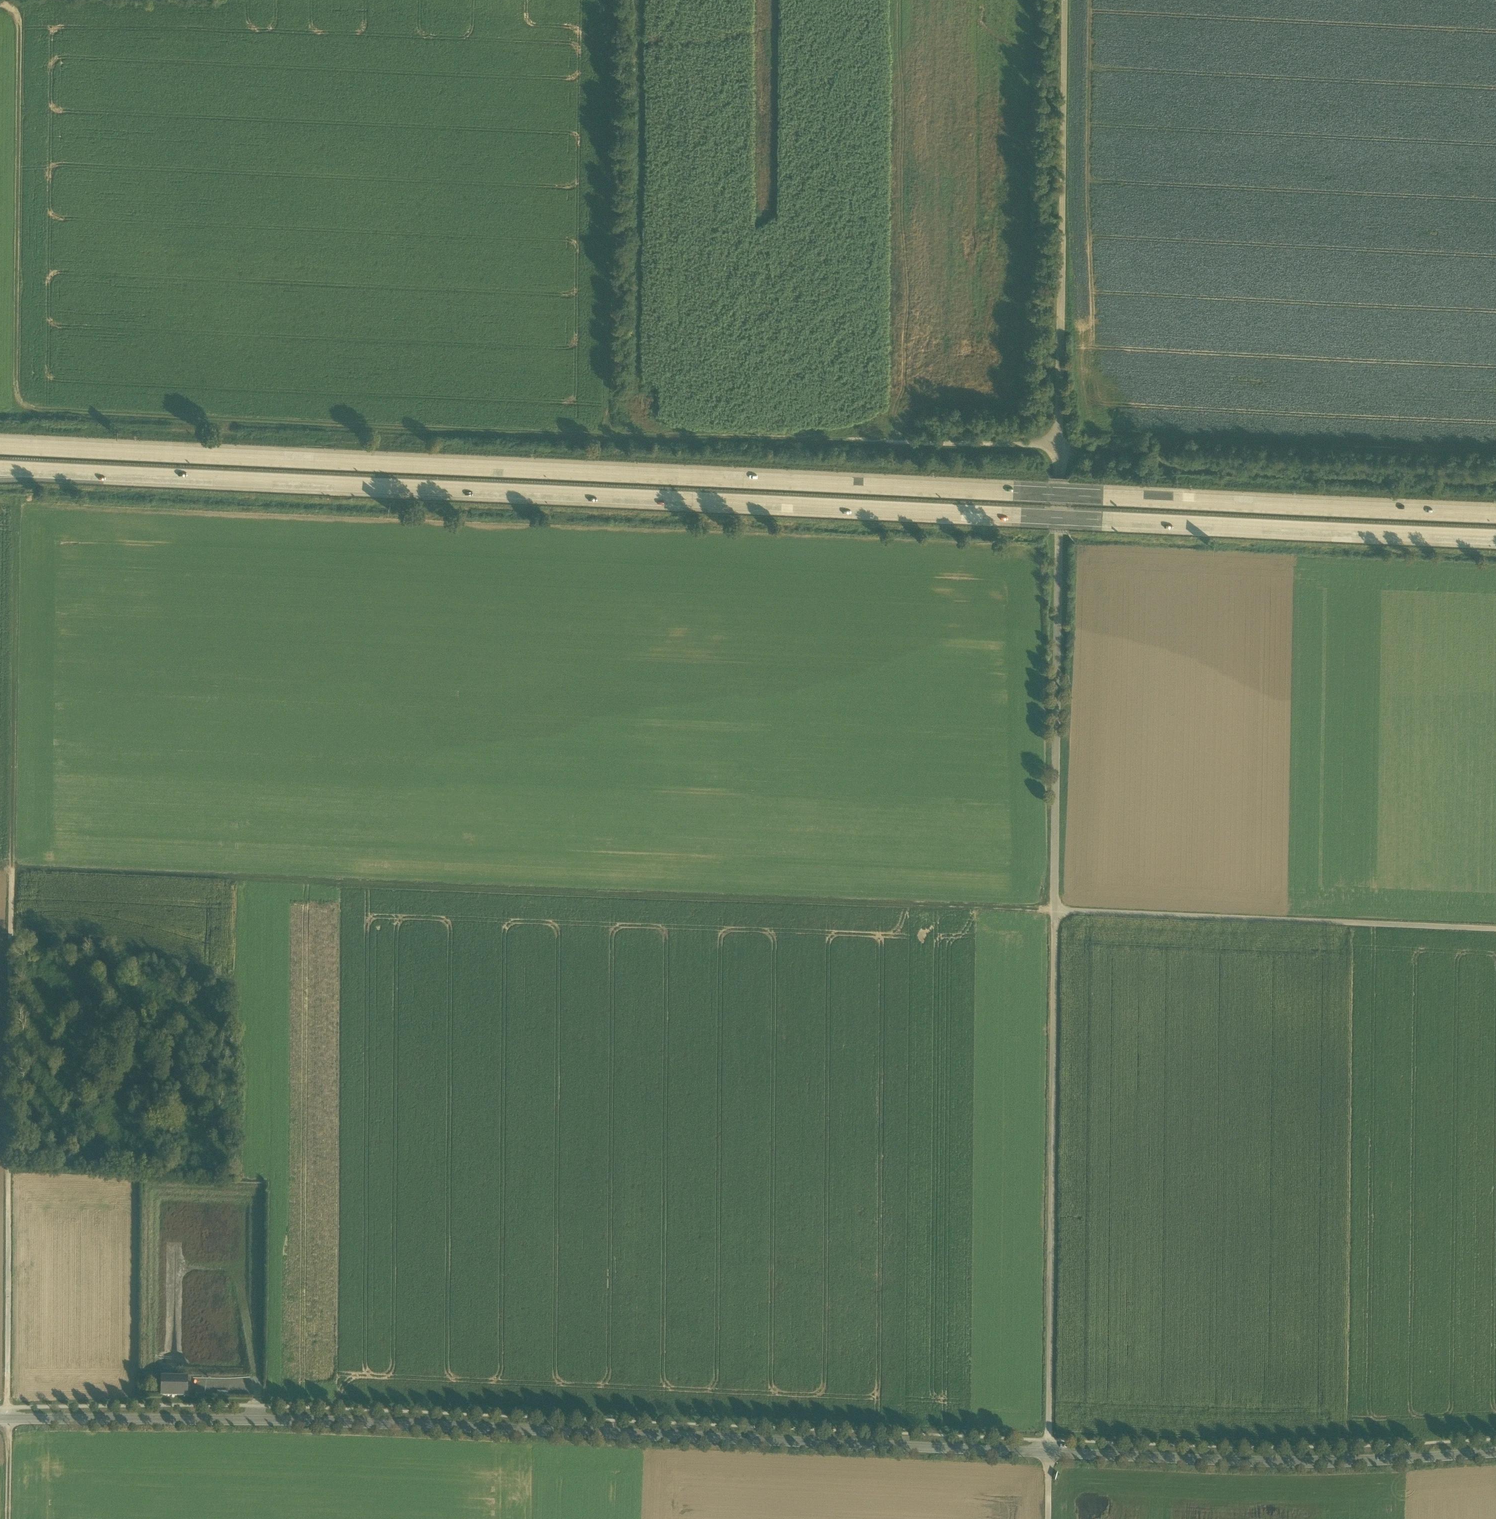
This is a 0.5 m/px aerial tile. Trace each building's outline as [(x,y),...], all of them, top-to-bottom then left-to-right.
[(161,1396),(186,1396),(186,1391),(187,1379),(162,1378),(161,1396)]
